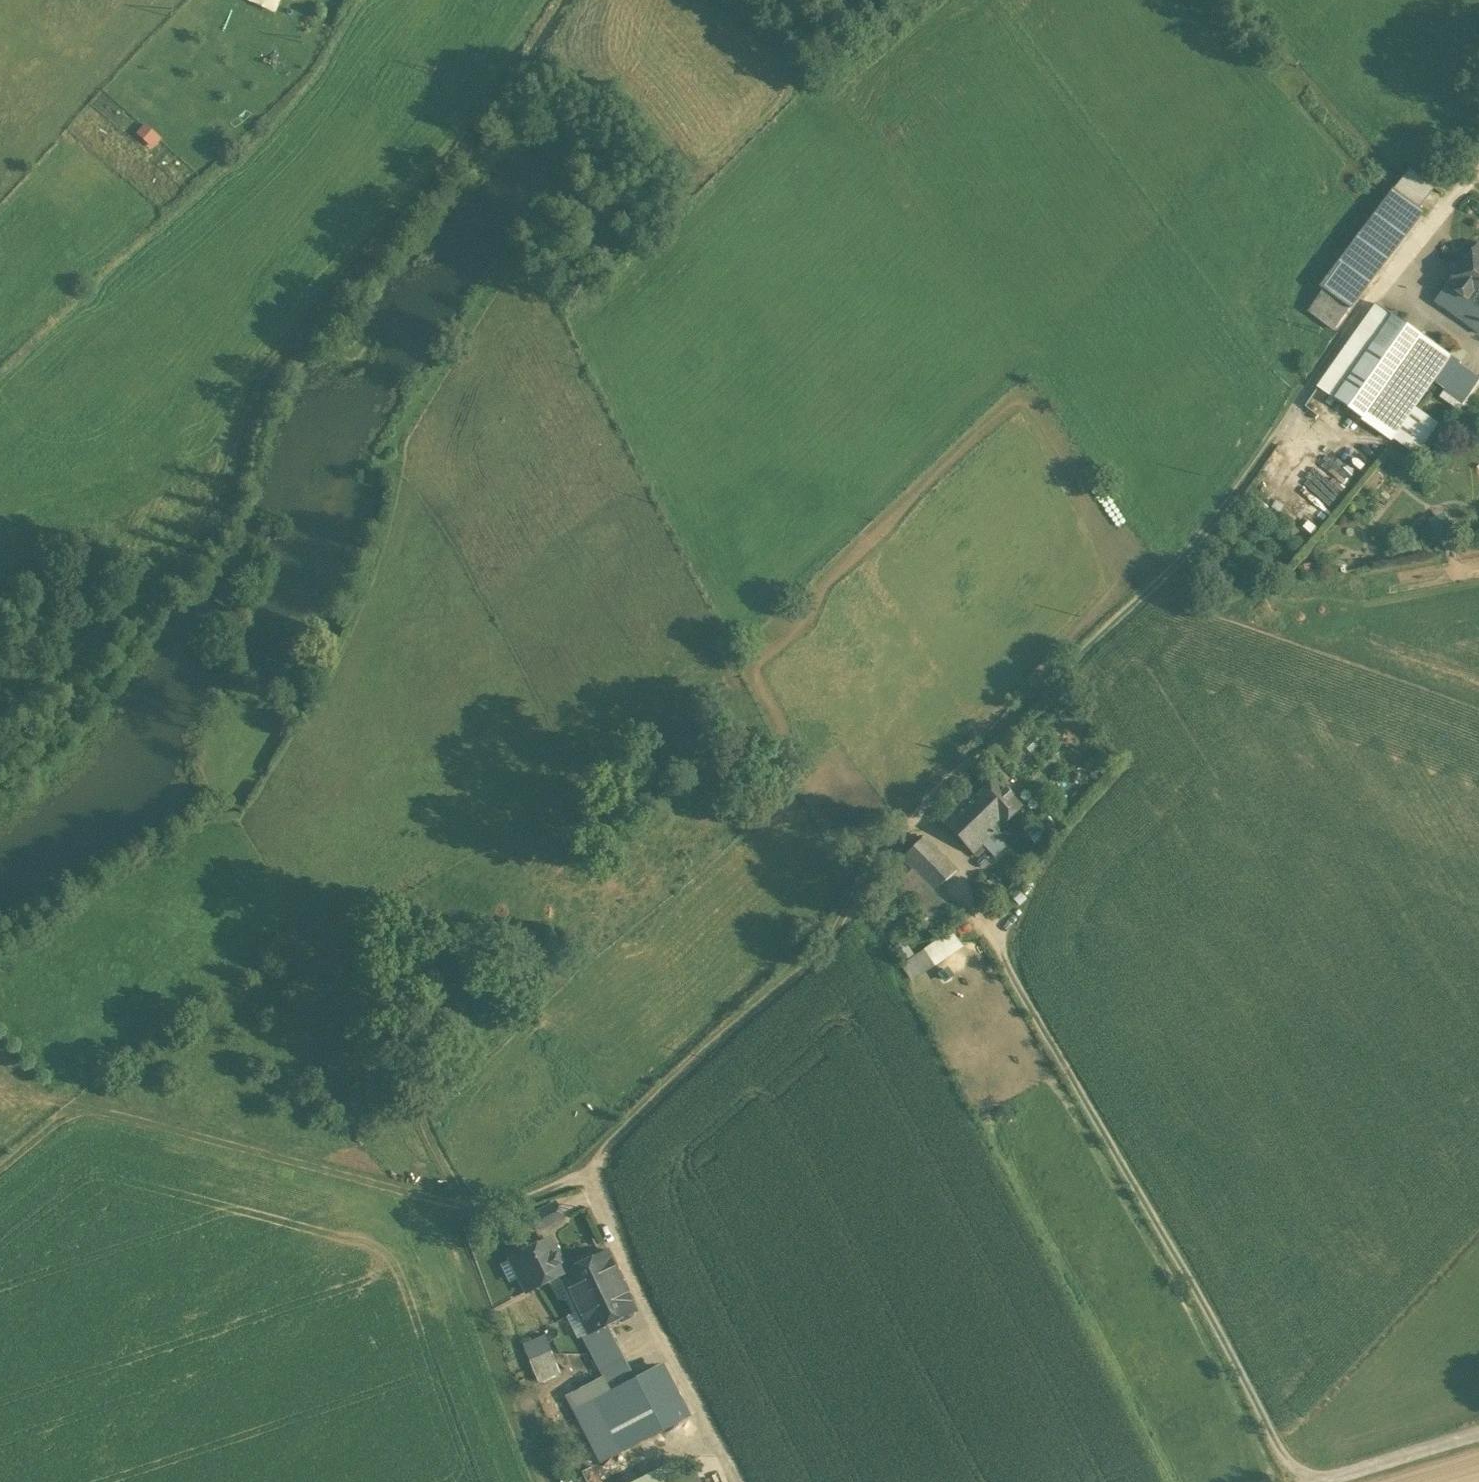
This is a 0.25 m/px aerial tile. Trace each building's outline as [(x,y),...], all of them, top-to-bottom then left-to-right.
[(153,149),(161,137),(140,122),(132,134),(153,149)] [(1415,179),(1402,196),(1425,213),(1437,196),(1415,179)] [(1394,190),(1361,235),(1392,257),(1425,213),(1402,196),(1394,190)] [(1392,257),(1361,235),(1323,287),(1327,290),(1353,309),(1392,257)] [(1451,287),(1478,308),(1478,250),(1451,287)] [(1451,287),(1439,303),(1478,333),(1478,308),(1451,287)] [(1337,330),(1353,309),(1327,290),(1311,311),(1337,330)] [(1378,304),(1319,387),(1337,399),(1395,316),(1378,304)] [(1395,316),(1337,399),(1365,419),(1423,335),(1395,316)] [(1423,335),(1365,419),(1393,439),(1411,415),(1434,380),(1452,355),(1423,335)] [(1452,355),(1434,380),(1443,386),(1454,369),(1456,370),(1460,365),(1462,362),(1452,355)] [(1460,365),(1456,370),(1454,369),(1443,386),(1447,389),(1465,402),(1478,381),(1478,378),(1460,365)] [(1465,402),(1447,389),(1442,396),(1460,409),(1465,402)] [(1440,434),(1411,415),(1393,439),(1422,459),(1440,434)] [(1022,807),(995,778),(976,797),(1003,825),(1022,807)] [(971,792),(941,821),(973,854),(983,844),(995,832),(1003,825),(976,797),(971,792)] [(995,832),(983,844),(994,856),(1006,844),(995,832)] [(956,870),(924,837),(901,859),(912,870),(933,892),(937,888),(956,870)] [(933,892),(912,870),(898,884),(940,926),(957,909),(937,888),(933,892)] [(989,879),(978,889),(991,904),(1002,894),(989,879)] [(962,917),(942,935),(951,944),(970,928),(962,917)] [(951,944),(942,935),(923,952),(932,964),(951,944)] [(923,952),(904,968),(910,979),(932,964),(923,952)] [(555,1202),(530,1214),(537,1229),(562,1216),(555,1202)] [(548,1237),(531,1246),(525,1244),(519,1247),(517,1253),(514,1254),(521,1268),(517,1270),(527,1289),(540,1283),(560,1273),(559,1272),(565,1270),(548,1237)] [(565,1270),(559,1272),(560,1273),(581,1317),(587,1330),(588,1330),(607,1321),(635,1307),(607,1249),(565,1270)] [(563,1326),(581,1317),(560,1273),(540,1283),(562,1326),(563,1326)] [(581,1317),(563,1326),(574,1348),(586,1342),(581,1333),(587,1330),(581,1317)] [(607,1321),(588,1330),(587,1330),(581,1333),(586,1342),(591,1351),(616,1339),(607,1321)] [(545,1332),(522,1343),(530,1359),(553,1348),(545,1332)] [(616,1339),(591,1351),(603,1374),(605,1378),(630,1365),(616,1339)] [(553,1348),(530,1359),(539,1380),(562,1369),(553,1348)] [(663,1361),(635,1375),(663,1429),(691,1414),(663,1361)] [(610,1388),(635,1375),(630,1365),(605,1378),(610,1388)] [(603,1374),(588,1382),(596,1396),(610,1388),(605,1378),(603,1374)] [(635,1375),(610,1388),(596,1396),(573,1408),(601,1461),(663,1429),(635,1375)] [(588,1382),(566,1394),(573,1408),(596,1396),(588,1382)] [(629,1481),(685,1481),(679,1470),(674,1459),(629,1481)]
